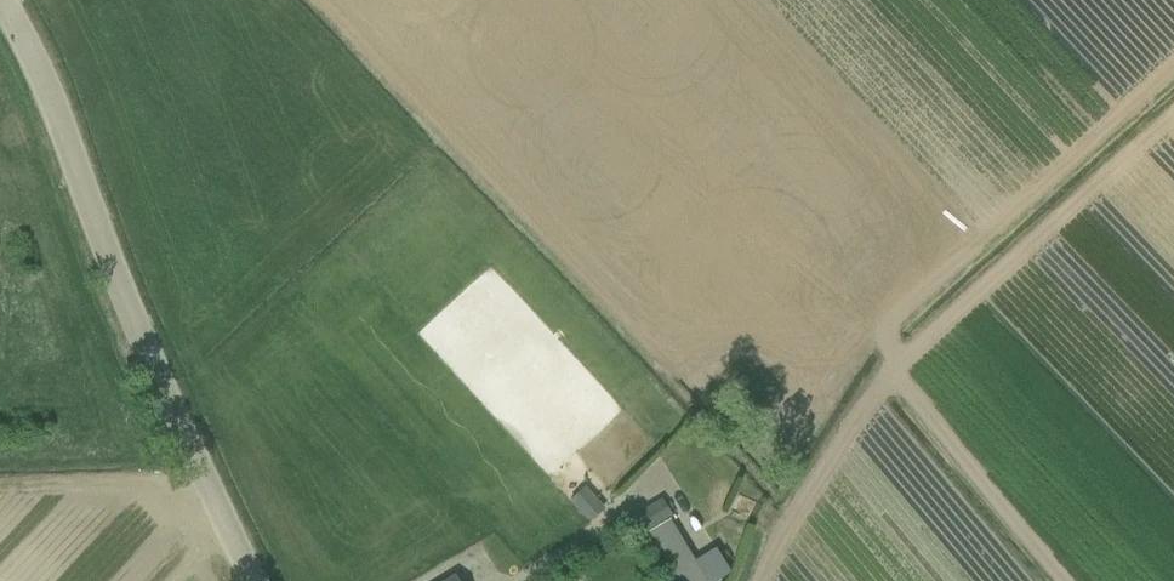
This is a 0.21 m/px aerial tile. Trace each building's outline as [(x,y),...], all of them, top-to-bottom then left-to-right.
[(584,487),(570,499),(589,521),(603,509),(584,487)] [(661,499),(636,514),(647,532),(670,519),(672,517),(661,499)] [(647,532),(676,580),(717,580),(730,573),(715,548),(695,560),(670,519),(647,532)]
